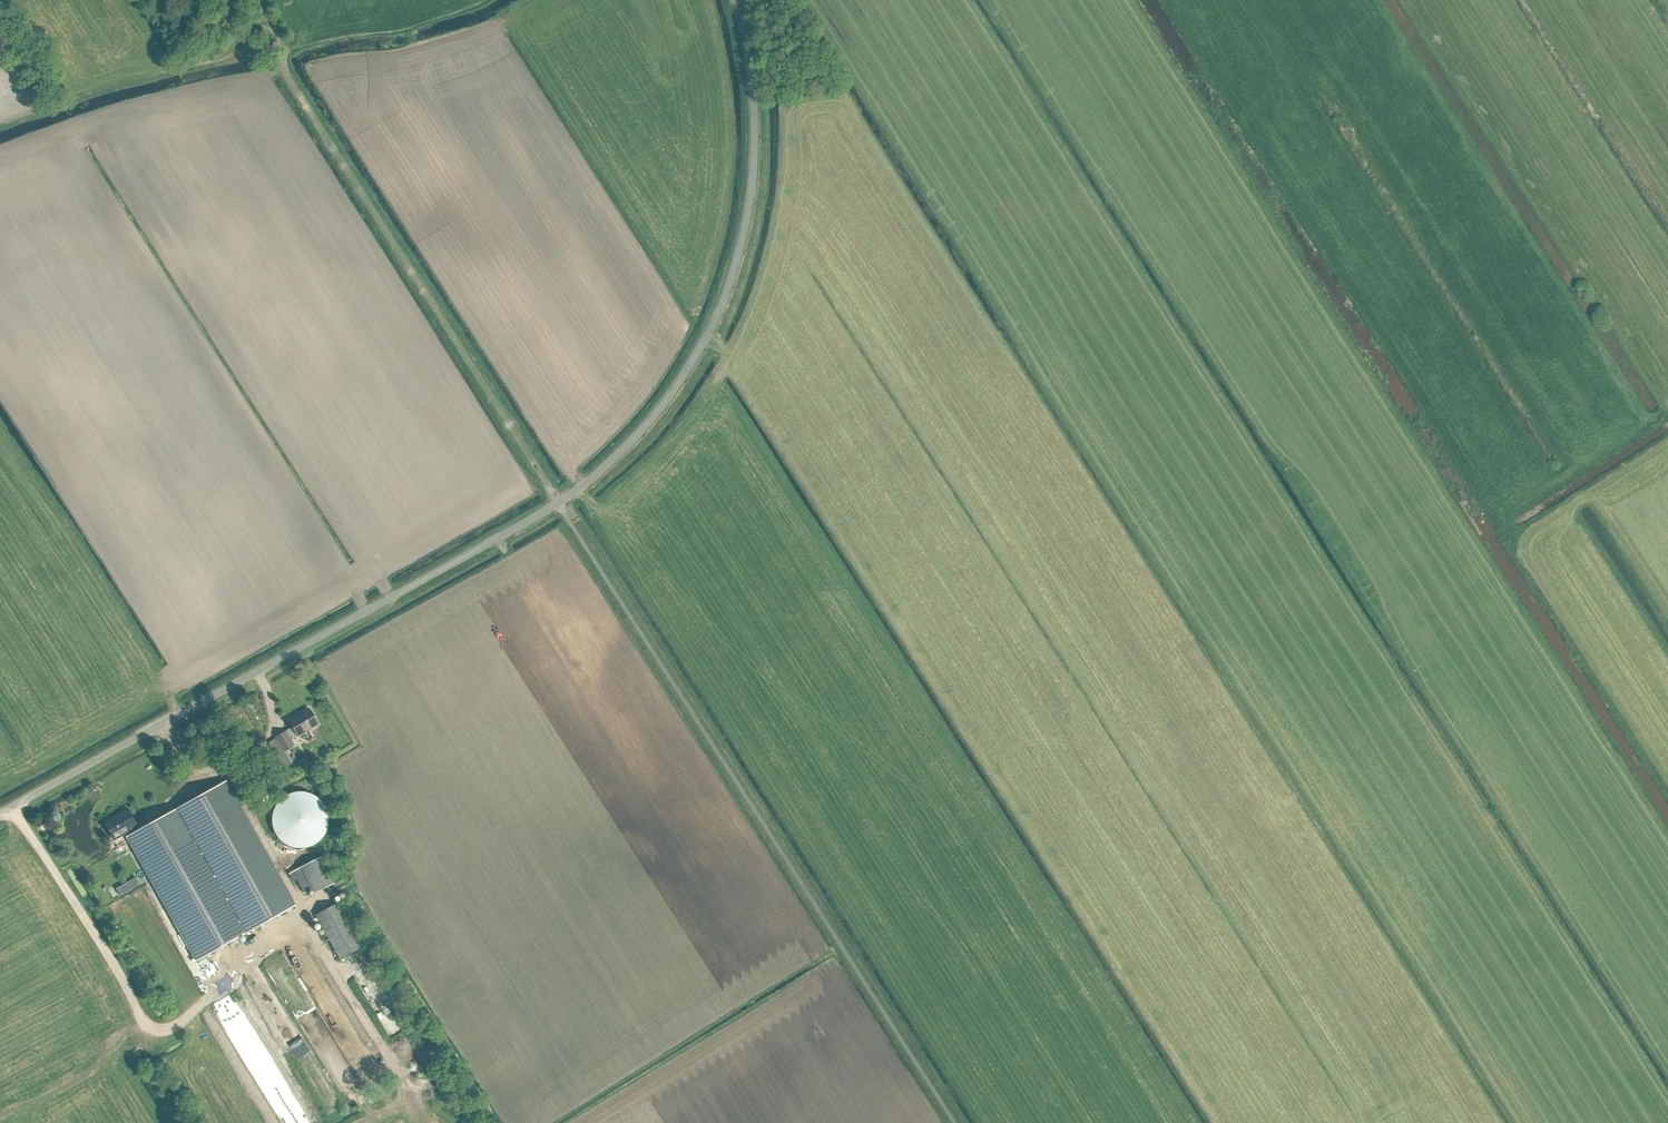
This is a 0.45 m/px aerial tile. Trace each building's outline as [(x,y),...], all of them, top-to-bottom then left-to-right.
[(291,728),(274,738),(282,751),(292,745),(289,740),(317,724),(308,709),(287,721),(291,728)] [(113,840),(126,833),(195,958),(292,904),(224,783),(146,826),(138,831),(135,827),(137,826),(128,809),(103,822),(113,840)] [(308,847),(312,845),(316,843),(319,840),(322,837),(324,834),(326,830),(327,826),(328,822),(328,818),(327,814),(326,810),(324,806),(322,803),(319,800),(316,797),(312,795),(309,793),(305,792),(300,792),(296,792),(292,793),(288,794),(285,796),(281,798),(278,801),(276,804),(274,808),(272,812),(271,816),(271,820),(271,824),(272,828),(274,832),(276,835),(278,839),(281,842),(285,844),(288,846),(292,847),(296,848),(300,848),(304,848),(308,847)] [(304,865),(315,884),(341,869),(331,850),(304,865)] [(136,878),(128,882),(132,888),(139,884),(136,878)] [(334,920),(351,951),(371,940),(347,896),(330,906),(337,919),(334,920)] [(202,955),(212,974),(227,967),(217,947),(202,955)] [(419,1048),(419,1056),(427,1055),(426,1037),(411,1037),(411,1049),(419,1048)] [(385,1060),(368,1068),(372,1077),(389,1070),(385,1060)] [(339,1106),(349,1099),(340,1085),(329,1092),(339,1106)]
